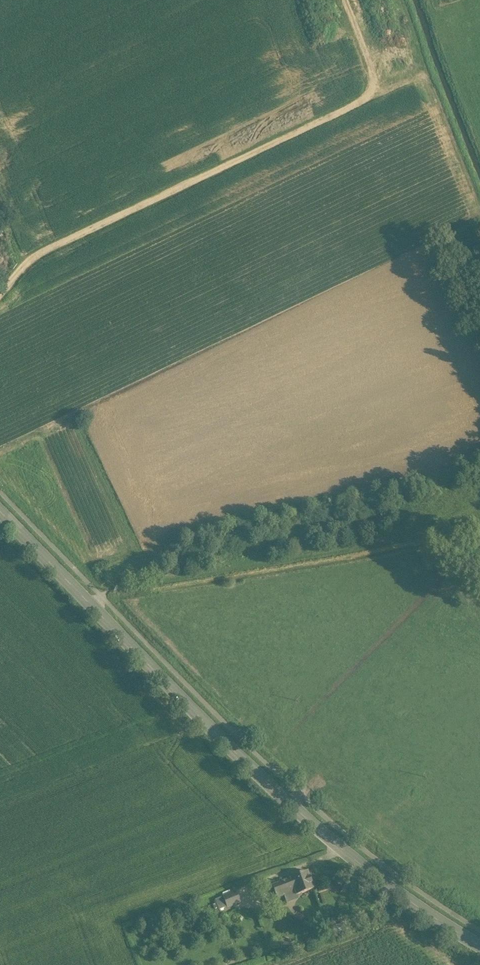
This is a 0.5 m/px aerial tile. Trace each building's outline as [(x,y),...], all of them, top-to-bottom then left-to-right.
[(307,871),(290,877),(290,879),(272,885),(277,898),(295,892),(296,895),(314,889),(307,871)] [(236,891),(223,896),(223,897),(216,899),(220,910),(227,907),(240,902),(236,891)] [(338,922),(341,930),(350,927),(347,919),(338,922)] [(296,950),(293,943),(272,951),(274,958),(296,950)]
